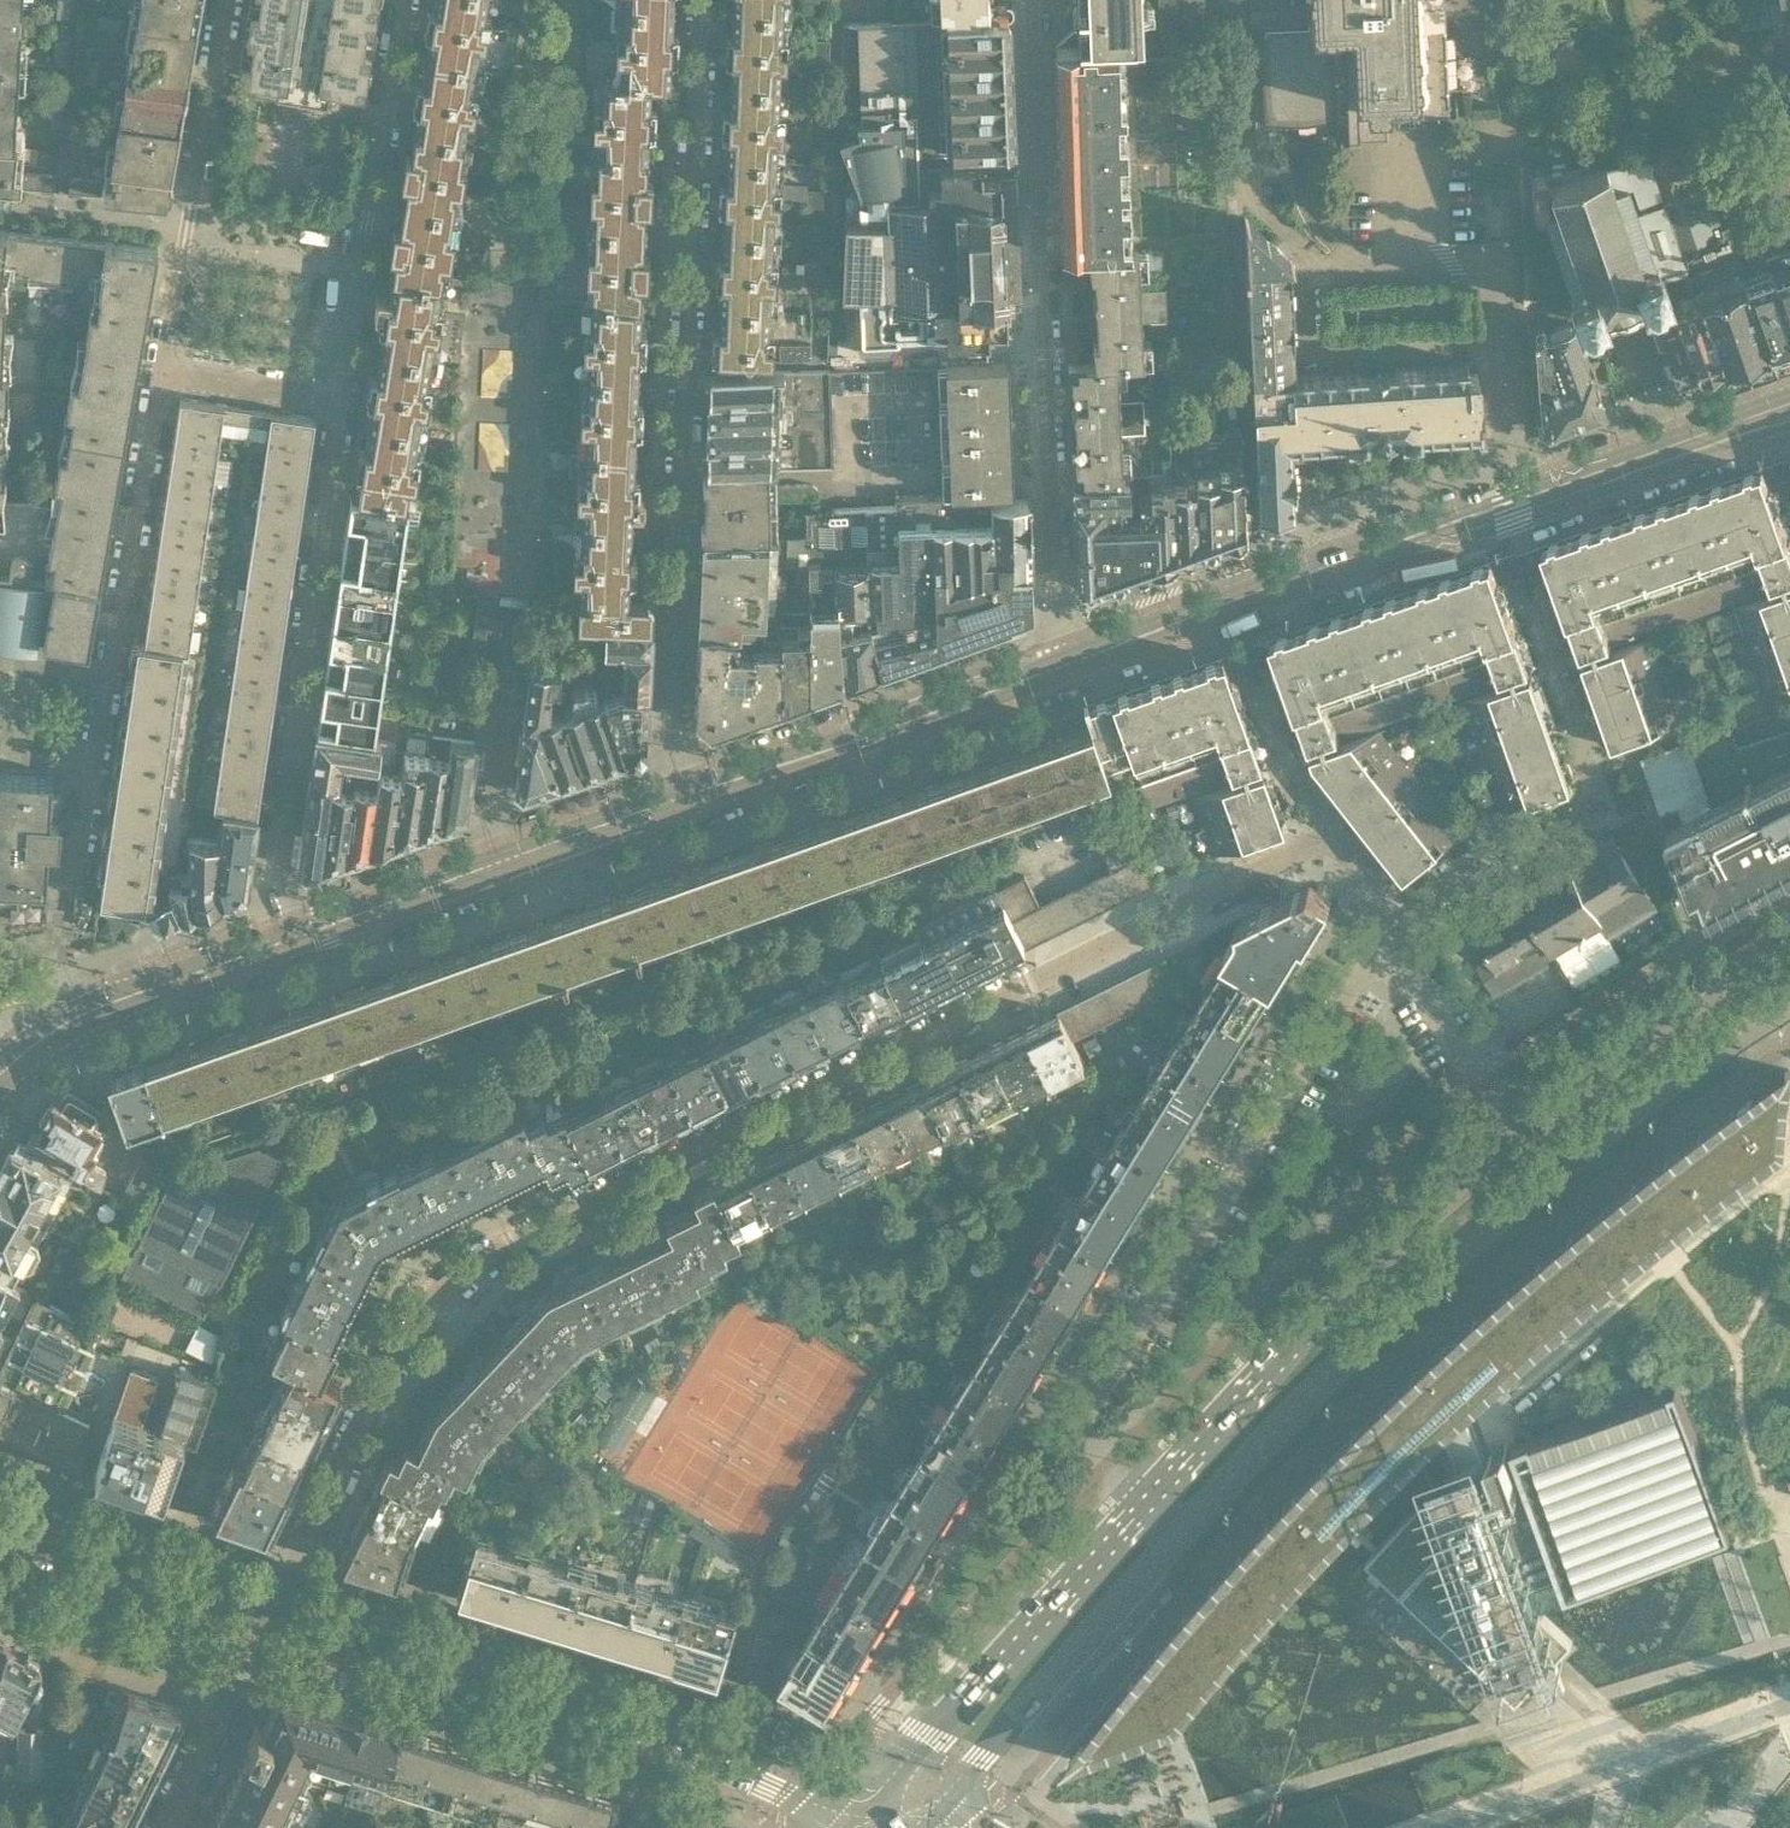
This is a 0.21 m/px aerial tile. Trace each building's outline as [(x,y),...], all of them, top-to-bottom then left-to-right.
[(22,3),(22,0),(0,0),(0,58),(19,59),(22,3)] [(70,0),(57,0),(56,17),(69,18),(70,0)] [(137,15),(197,23),(201,0),(140,0),(137,15)] [(241,75),(279,81),(277,98),(292,100),(294,90),(308,93),(307,102),(327,105),(330,89),(363,94),(378,0),(252,0),(241,75)] [(434,8),(428,7),(423,34),(430,35),(426,57),(475,66),(479,42),(485,43),(489,17),(483,15),(485,0),(435,0),(434,8)] [(623,6),(672,9),(673,0),(623,0),(623,6)] [(733,7),(781,10),(782,0),(733,0),(733,7)] [(896,14),(905,14),(905,0),(896,0),(896,14)] [(930,13),(945,13),(945,19),(1007,16),(1009,16),(1010,15),(1011,14),(1012,13),(1012,12),(1013,11),(1013,10),(1012,0),(1003,0),(1004,2),(992,3),(992,0),(930,0),(930,13)] [(1073,27),(1055,44),(1055,48),(1123,45),(1123,44),(1134,43),(1132,0),(1076,0),(1076,2),(1082,1),(1082,15),(1076,16),(1077,27),(1073,27)] [(1160,42),(1177,42),(1175,0),(1158,0),(1160,42)] [(1309,21),(1258,23),(1263,123),(1333,120),(1334,139),(1372,137),(1371,118),(1456,114),(1456,107),(1464,107),(1463,86),(1447,86),(1443,0),(1308,0),(1309,21)] [(1739,27),(1781,19),(1782,22),(1789,20),(1789,0),(1735,0),(1739,27)] [(672,9),(623,6),(622,30),(616,30),(615,57),(621,57),(620,80),(620,81),(650,83),(669,84),(670,59),(676,59),(678,33),(671,32),(672,9)] [(781,10),(733,7),(732,33),(725,32),(724,60),(730,60),(729,83),(778,86),(779,62),(785,63),(786,36),(780,35),(781,10)] [(193,48),(197,23),(137,15),(136,15),(132,39),(193,48)] [(1008,41),(1007,16),(945,19),(843,22),(842,47),(1008,41)] [(813,59),(829,60),(830,39),(814,38),(813,59)] [(66,64),(67,40),(55,39),(54,63),(66,64)] [(188,72),(193,48),(132,39),(127,63),(188,72)] [(1008,61),(1008,41),(842,47),(841,68),(1008,61)] [(1124,91),(1123,45),(1055,48),(1057,94),(1124,91)] [(88,49),(76,48),(75,72),(87,73),(88,49)] [(1137,70),(1181,68),(1180,56),(1137,58),(1137,70)] [(475,66),(426,57),(422,82),(416,81),(412,108),(418,109),(414,132),(463,139),(467,116),(473,117),(477,90),(471,89),(475,66)] [(18,80),(19,59),(0,58),(0,143),(16,144),(16,142),(14,142),(18,80)] [(1009,81),(1008,61),(841,68),(840,88),(1009,81)] [(184,96),(188,72),(127,63),(124,86),(184,96)] [(64,98),(65,74),(53,73),(52,97),(64,98)] [(650,83),(620,81),(620,80),(601,79),(600,104),(593,103),(592,130),(598,131),(597,154),(646,156),(647,133),(654,133),(655,106),(649,106),(650,83)] [(1138,81),(1138,92),(1182,91),(1181,79),(1138,81)] [(1010,106),(1009,81),(840,88),(839,113),(1010,106)] [(778,86),(729,83),(728,108),(722,107),(721,135),(727,135),(726,159),(775,161),(776,137),(782,137),(783,110),(777,110),(778,86)] [(179,122),(184,96),(124,86),(119,113),(179,122)] [(1124,127),(1124,105),(1124,91),(1057,94),(1058,129),(1124,127)] [(499,97),(480,96),(479,105),(498,107),(499,97)] [(86,98),(73,97),(72,122),(84,123),(86,98)] [(1011,126),(1010,106),(839,113),(838,121),(846,120),(847,133),(1011,126)] [(62,125),(63,113),(51,112),(50,125),(62,125)] [(175,148),(179,122),(119,113),(114,139),(175,148)] [(810,134),(825,134),(826,114),(811,113),(810,134)] [(1559,143),(1602,139),(1600,117),(1557,121),(1559,143)] [(1012,146),(1011,126),(847,133),(847,134),(838,138),(844,154),(1002,147),(1012,146)] [(1126,168),(1124,127),(1058,129),(1059,171),(1126,168)] [(463,139),(414,132),(411,155),(405,154),(400,180),(407,181),(403,204),(451,212),(455,189),(462,190),(466,163),(460,162),(463,139)] [(1704,136),(1708,149),(1726,145),(1722,133),(1704,136)] [(170,174),(175,148),(114,139),(110,165),(113,166),(170,174)] [(0,143),(0,184),(53,189),(55,174),(22,171),(22,172),(14,172),(16,144),(0,143)] [(1685,143),(1649,155),(1663,193),(1691,184),(1683,156),(1689,154),(1685,143)] [(1765,149),(1729,157),(1712,161),(1719,179),(1752,169),(1754,176),(1760,174),(1767,194),(1774,191),(1776,198),(1789,193),(1789,143),(1765,149)] [(1729,157),(1726,145),(1708,149),(1712,161),(1729,157)] [(1004,196),(1003,172),(1002,147),(844,154),(849,166),(851,192),(859,192),(862,253),(853,254),(854,280),(863,280),(864,313),(858,315),(856,321),(857,347),(862,352),(865,352),(887,352),(893,348),(895,343),(895,339),(933,337),(933,339),(987,337),(986,325),(1005,324),(1003,288),(1012,287),(1009,196),(1004,196)] [(646,156),(597,154),(596,177),(590,177),(589,204),(595,204),(594,228),(643,230),(644,207),(651,207),(652,180),(645,180),(646,156)] [(1649,155),(1530,176),(1533,210),(1535,214),(1544,211),(1552,234),(1550,234),(1553,241),(1554,240),(1561,259),(1559,260),(1561,266),(1563,266),(1571,288),(1568,289),(1576,313),(1602,304),(1608,320),(1644,307),(1639,291),(1643,289),(1643,286),(1680,272),(1678,265),(1690,261),(1687,252),(1663,193),(1649,155)] [(775,161),(726,159),(725,181),(718,181),(717,208),(724,209),(723,232),(771,234),(772,211),(779,211),(780,184),(774,184),(775,161)] [(170,174),(113,166),(111,181),(103,180),(103,179),(70,176),(69,190),(166,200),(170,174)] [(1128,209),(1127,179),(1126,168),(1059,171),(1061,211),(1128,209)] [(807,209),(822,210),(823,189),(807,188),(807,209)] [(1776,198),(1789,231),(1789,193),(1776,198)] [(451,212),(403,204),(400,227),(393,226),(389,253),(395,254),(391,277),(440,285),(444,262),(450,263),(454,236),(448,235),(451,212)] [(1129,249),(1128,209),(1061,211),(1062,252),(1088,251),(1129,249)] [(1774,271),(1773,268),(1772,266),(1786,261),(1782,250),(1765,256),(1751,216),(1720,227),(1742,283),(1766,349),(1789,340),(1789,320),(1774,271)] [(1292,338),(1290,284),(1289,262),(1293,261),(1244,217),(1246,269),(1243,269),(1244,275),(1247,275),(1247,287),(1245,287),(1247,316),(1248,316),(1251,375),(1291,374),(1290,339),(1292,338)] [(1766,349),(1742,283),(1720,227),(1718,217),(1709,220),(1717,240),(1687,252),(1690,261),(1678,265),(1680,272),(1684,281),(1688,279),(1690,283),(1692,283),(1695,292),(1721,365),(1766,349)] [(647,280),(648,253),(642,253),(643,230),(594,228),(593,251),(587,251),(586,278),(592,278),(591,302),(640,304),(641,280),(647,280)] [(0,281),(3,259),(14,260),(13,272),(51,276),(55,236),(7,230),(0,230),(0,281)] [(771,234),(723,232),(721,256),(715,256),(714,268),(715,268),(714,282),(720,283),(719,308),(768,310),(769,285),(775,286),(777,259),(770,258),(771,234)] [(103,241),(55,236),(51,276),(88,281),(89,269),(101,270),(98,292),(100,292),(148,301),(157,248),(121,243),(103,241)] [(1786,261),(1772,266),(1773,268),(1774,271),(1789,320),(1789,247),(1782,250),(1786,261)] [(1129,249),(1088,251),(1089,273),(1094,273),(1095,305),(1097,340),(1092,340),(1093,360),(1116,362),(1142,360),(1140,320),(1166,319),(1165,288),(1139,289),(1137,248),(1129,249)] [(547,251),(546,268),(555,268),(563,262),(564,252),(547,251)] [(803,282),(810,282),(819,283),(820,262),(804,261),(803,282)] [(440,285),(391,277),(388,301),(381,300),(377,327),(383,328),(376,374),(370,373),(366,400),(372,401),(365,447),(358,446),(354,473),(360,474),(357,497),(403,505),(405,506),(405,505),(409,481),(415,482),(415,481),(419,455),(413,454),(421,408),(427,408),(431,382),(425,381),(432,335),(438,337),(442,309),(436,309),(440,285)] [(90,310),(81,361),(136,370),(148,301),(100,292),(97,311),(90,310)] [(1721,365),(1695,292),(1674,300),(1676,304),(1675,309),(1671,311),(1672,313),(1655,320),(1668,356),(1663,358),(1671,378),(1675,376),(1677,380),(1721,365)] [(640,304),(591,302),(590,326),(583,325),(582,350),(588,352),(586,399),(580,399),(579,426),(585,426),(583,474),(577,473),(575,501),(582,501),(580,547),(573,547),(572,574),(578,574),(578,597),(627,599),(628,577),(634,577),(635,550),(629,550),(631,503),(637,504),(639,477),(632,476),(634,429),(641,429),(642,402),(636,402),(638,355),(644,355),(645,328),(639,328),(640,304)] [(768,310),(719,308),(718,330),(712,329),(711,357),(772,359),(773,332),(767,332),(768,310)] [(1532,336),(1540,428),(1600,407),(1572,322),(1532,336)] [(778,343),(779,359),(810,358),(810,342),(778,343)] [(0,353),(0,419),(1,404),(7,405),(8,373),(2,372),(3,353),(0,353)] [(1235,372),(1235,354),(1225,354),(1226,372),(1235,372)] [(1116,362),(1093,360),(1067,361),(1068,384),(1073,384),(1074,419),(1076,451),(1071,451),(1073,480),(1121,477),(1119,432),(1144,431),(1142,397),(1118,399),(1116,362)] [(136,370),(81,361),(78,381),(72,380),(66,411),(72,412),(69,433),(123,442),(136,370)] [(1009,425),(1008,393),(1007,361),(944,364),(947,428),(1009,425)] [(1481,393),(1482,391),(1483,389),(1477,389),(1476,370),(1467,371),(1467,367),(1462,363),(1291,374),(1251,375),(1249,375),(1251,405),(1253,405),(1258,509),(1264,509),(1264,510),(1268,515),(1281,514),(1285,509),(1285,508),(1291,507),(1289,484),(1294,484),(1292,460),(1309,441),(1309,437),(1346,434),(1346,437),(1418,433),(1418,430),(1477,426),(1477,432),(1483,431),(1483,429),(1479,429),(1478,409),(1481,409),(1480,407),(1480,404),(1480,402),(1479,400),(1480,397),(1480,395),(1481,393)] [(829,369),(771,370),(771,387),(781,386),(780,396),(780,406),(770,406),(770,419),(770,435),(780,435),(779,442),(780,451),(769,452),(770,467),(774,467),(774,465),(832,464),(829,369)] [(771,370),(710,372),(708,399),(780,396),(781,386),(771,387),(771,370)] [(243,431),(247,406),(180,396),(172,449),(219,455),(224,427),(243,431)] [(780,396),(708,399),(707,421),(770,419),(770,406),(780,406),(780,396)] [(307,467),(314,416),(247,406),(243,431),(265,435),(262,461),(307,467)] [(1192,407),(1172,407),(1172,416),(1193,416),(1192,407)] [(770,419),(707,421),(706,445),(779,442),(780,435),(770,435),(770,419)] [(1245,531),(1241,454),(1242,454),(1241,424),(1217,426),(1218,463),(1222,539),(1245,531)] [(1012,489),(1009,425),(947,428),(949,491),(991,489),(1012,489)] [(1222,539),(1218,463),(1217,426),(1193,427),(1195,469),(1195,477),(1198,548),(1222,539)] [(254,517),(262,461),(265,435),(243,431),(224,427),(219,455),(211,510),(204,555),(196,605),(190,648),(155,874),(151,903),(172,893),(167,881),(167,873),(166,860),(179,862),(188,798),(213,802),(220,751),(227,705),(234,655),(240,610),(247,561),(254,517)] [(123,442),(69,433),(65,453),(59,452),(54,483),(60,484),(56,505),(111,515),(123,442)] [(779,442),(706,445),(705,469),(767,467),(770,467),(769,452),(780,451),(779,442)] [(211,510),(219,455),(172,449),(164,503),(211,510)] [(299,522),(307,467),(262,461),(254,517),(299,522)] [(767,467),(705,469),(702,535),(776,533),(776,531),(769,531),(768,498),(818,496),(818,491),(817,488),(816,487),(815,486),(814,485),(813,484),(811,483),(808,483),(767,484),(767,467)] [(1776,488),(1771,485),(1770,485),(1766,474),(1764,475),(1762,468),(1755,470),(1754,468),(1745,471),(1746,474),(1721,482),(1721,480),(1713,482),(1713,485),(1707,488),(1745,596),(1789,580),(1789,538),(1788,539),(1776,507),(1778,506),(1781,501),(1776,488)] [(1181,484),(1173,485),(1175,556),(1198,548),(1195,477),(1195,469),(1180,470),(1181,484)] [(1143,476),(1121,477),(1073,480),(1073,498),(1104,497),(1119,496),(1119,498),(1136,497),(1144,496),(1143,476)] [(1149,494),(1150,495),(1152,564),(1175,556),(1173,485),(1172,478),(1162,479),(1162,494),(1149,494)] [(1745,596),(1707,488),(1700,490),(1699,488),(1690,491),(1691,493),(1669,501),(1668,498),(1659,501),(1660,504),(1654,506),(1692,614),(1745,596)] [(895,505),(864,506),(866,620),(879,665),(1031,610),(1030,570),(1003,571),(992,560),(990,530),(989,499),(991,499),(991,489),(949,491),(949,493),(931,494),(931,491),(927,491),(927,494),(897,495),(897,489),(894,489),(895,505)] [(1150,495),(1144,496),(1136,497),(1137,509),(1127,510),(1130,572),(1152,564),(1150,495)] [(1119,496),(1104,497),(1107,580),(1130,572),(1127,510),(1120,510),(1119,498),(1119,496)] [(404,528),(407,506),(405,505),(405,506),(403,505),(357,497),(350,497),(347,519),(404,528)] [(1104,497),(1073,498),(1077,583),(1085,588),(1107,580),(1104,497)] [(12,634),(88,647),(111,515),(56,505),(26,500),(2,499),(0,498),(0,633),(12,634)] [(1027,498),(991,499),(989,499),(990,530),(1028,528),(1027,498)] [(204,555),(211,510),(164,503),(157,548),(204,555)] [(864,506),(833,507),(834,565),(838,652),(842,678),(879,665),(866,620),(864,506)] [(1692,614),(1654,506),(1647,509),(1646,506),(1637,508),(1638,511),(1614,520),(1613,517),(1605,520),(1606,523),(1599,525),(1637,634),(1692,614)] [(832,508),(818,509),(806,509),(807,532),(810,532),(812,580),(813,603),(816,687),(842,678),(838,652),(834,565),(833,507),(832,507),(832,508)] [(292,567),(299,522),(254,517),(247,561),(292,567)] [(400,556),(404,528),(347,519),(343,548),(400,556)] [(1637,634),(1599,525),(1592,528),(1591,525),(1583,528),(1584,530),(1559,539),(1558,537),(1550,540),(1551,542),(1543,545),(1545,552),(1544,552),(1548,563),(1548,564),(1545,569),(1549,582),(1555,585),(1557,584),(1568,616),(1566,617),(1563,622),(1574,651),(1579,654),(1637,634)] [(1028,528),(990,530),(992,560),(1003,571),(1030,570),(1028,528)] [(807,532),(776,533),(702,535),(700,578),(812,580),(810,532),(807,532)] [(196,605),(204,555),(157,548),(150,598),(196,605)] [(397,578),(400,556),(343,548),(340,569),(397,578)] [(1510,594),(1505,581),(1499,578),(1498,578),(1494,567),(1492,560),(1484,563),(1483,560),(1474,564),(1475,566),(1451,574),(1450,572),(1442,575),(1442,577),(1435,580),(1473,688),(1532,668),(1534,662),(1524,633),(1519,631),(1517,632),(1512,618),(1506,600),(1508,599),(1510,594)] [(285,616),(292,567),(247,561),(240,610),(285,616)] [(394,599),(397,578),(340,569),(336,591),(394,599)] [(812,580),(700,578),(699,619),(729,620),(758,621),(767,621),(767,603),(779,603),(784,603),(813,603),(812,580)] [(1473,688),(1435,580),(1429,582),(1428,580),(1420,583),(1421,585),(1396,594),(1395,592),(1387,594),(1388,597),(1380,599),(1418,708),(1473,688)] [(1736,606),(1746,634),(1789,618),(1789,587),(1736,606)] [(390,628),(394,599),(336,591),(332,619),(390,628)] [(489,609),(490,598),(478,596),(476,607),(489,609)] [(536,597),(534,614),(549,615),(549,597),(542,597),(536,597)] [(651,625),(652,605),(647,600),(627,599),(578,597),(577,599),(576,623),(588,623),(651,625)] [(190,648),(196,605),(150,598),(144,640),(190,648)] [(1418,708),(1380,599),(1374,601),(1374,599),(1365,602),(1366,604),(1347,611),(1348,612),(1342,614),(1341,610),(1332,613),(1334,617),(1326,620),(1364,727),(1418,708)] [(813,603),(784,603),(784,615),(784,632),(785,698),(816,687),(813,603)] [(487,620),(489,609),(476,607),(475,618),(487,620)] [(278,661),(285,616),(240,610),(234,655),(278,661)] [(486,630),(487,620),(475,618),(473,629),(486,630)] [(1364,727),(1326,620),(1320,621),(1319,618),(1311,621),(1312,624),(1287,633),(1286,630),(1278,633),(1279,636),(1271,639),(1273,646),(1277,657),(1276,658),(1273,663),(1278,677),(1283,679),(1285,678),(1296,711),(1294,711),(1292,716),(1302,746),(1307,747),(1364,727)] [(1746,634),(1766,690),(1789,682),(1789,618),(1746,634)] [(385,656),(390,628),(332,619),(328,648),(385,656)] [(729,620),(699,619),(694,721),(702,727),(728,718),(729,620)] [(758,621),(729,620),(728,718),(757,708),(758,621)] [(767,632),(767,621),(758,621),(757,708),(785,698),(784,632),(767,632)] [(650,648),(651,626),(651,625),(588,623),(588,645),(607,646),(622,647),(650,648)] [(484,641),(486,630),(473,629),(472,639),(484,641)] [(1680,721),(1650,636),(1583,660),(1585,666),(1583,667),(1581,672),(1594,710),(1599,712),(1601,711),(1604,721),(1602,722),(1600,727),(1606,743),(1611,745),(1680,721)] [(137,921),(142,913),(155,921),(156,924),(180,914),(172,893),(151,903),(155,874),(190,648),(144,640),(137,639),(112,810),(103,868),(99,897),(103,897),(102,899),(137,921)] [(483,652),(484,641),(472,639),(470,650),(483,652)] [(648,691),(650,648),(622,647),(620,689),(648,691)] [(381,685),(385,656),(328,648),(324,677),(381,685)] [(481,663),(483,652),(470,650),(469,661),(481,663)] [(271,711),(278,661),(234,655),(227,705),(271,711)] [(1246,729),(1241,715),(1234,696),(1237,696),(1239,691),(1235,677),(1229,675),(1228,675),(1224,664),(1223,664),(1220,656),(1212,659),(1212,658),(1204,661),(1205,662),(1196,665),(1197,666),(1180,672),(1179,669),(1171,672),(1172,675),(1165,677),(1167,684),(1203,786),(1261,765),(1264,760),(1253,730),(1248,728),(1246,729)] [(531,665),(522,728),(539,722),(547,718),(550,684),(558,684),(560,666),(531,665)] [(1547,702),(1541,683),(1536,681),(1533,681),(1531,675),(1464,700),(1475,728),(1547,702)] [(377,714),(381,685),(324,677),(320,705),(377,714)] [(1203,786),(1167,684),(1165,677),(1158,679),(1158,677),(1149,680),(1150,682),(1125,691),(1125,689),(1116,691),(1117,694),(1114,695),(1109,696),(1112,704),(1150,805),(1203,786)] [(1696,684),(1687,686),(1695,713),(1704,711),(1696,684)] [(583,686),(583,688),(583,705),(604,762),(624,755),(603,696),(596,698),(597,686),(583,686)] [(583,705),(583,688),(574,688),(572,708),(560,713),(581,770),(604,762),(583,705)] [(648,691),(620,689),(603,696),(624,755),(640,749),(645,742),(647,708),(648,691)] [(1150,805),(1112,704),(1109,696),(1103,698),(1103,696),(1094,699),(1095,701),(1087,704),(1090,711),(1094,723),(1089,725),(1113,792),(1121,815),(1150,805)] [(453,715),(455,702),(444,700),(442,713),(453,715)] [(464,716),(466,704),(455,702),(453,715),(464,716)] [(1551,731),(1549,726),(1552,726),(1554,721),(1547,702),(1475,728),(1484,755),(1551,731)] [(475,718),(476,705),(466,704),(464,716),(475,718)] [(264,758),(271,711),(227,705),(220,751),(264,758)] [(374,736),(377,714),(320,705),(317,727),(370,735),(374,736)] [(581,770),(560,713),(547,718),(539,722),(560,777),(581,770)] [(539,722),(522,728),(515,784),(523,791),(560,777),(539,722)] [(1089,725),(1015,751),(1039,818),(1113,792),(1089,725)] [(370,735),(316,729),(309,779),(331,781),(337,782),(340,760),(355,762),(377,764),(391,766),(395,739),(374,736),(370,735)] [(1461,832),(1380,729),(1312,754),(1314,760),(1311,761),(1310,766),(1340,804),(1345,805),(1347,804),(1353,811),(1352,813),(1351,818),(1376,849),(1381,850),(1383,849),(1389,857),(1387,858),(1387,863),(1397,877),(1403,877),(1461,832)] [(417,829),(429,733),(408,730),(406,748),(403,747),(402,754),(399,777),(393,837),(417,829)] [(1567,756),(1560,737),(1555,735),(1553,735),(1551,731),(1484,755),(1494,782),(1567,756)] [(439,821),(447,759),(450,735),(429,733),(417,829),(439,821)] [(447,759),(439,821),(458,814),(464,807),(474,739),(450,735),(447,759)] [(1678,744),(1638,758),(1653,804),(1656,815),(1662,813),(1677,807),(1682,820),(1700,811),(1678,744)] [(257,810),(264,758),(220,751),(213,802),(213,804),(222,805),(257,810)] [(1015,751),(943,776),(967,844),(1039,818),(1015,751)] [(1571,787),(1569,781),(1571,780),(1573,775),(1567,756),(1494,782),(1504,811),(1571,787)] [(377,764),(355,762),(354,776),(375,778),(376,774),(377,764)] [(1682,820),(1677,807),(1662,813),(1691,892),(1701,886),(1708,907),(1789,861),(1789,766),(1682,820)] [(58,816),(58,815),(57,815),(47,815),(48,807),(50,771),(0,768),(0,769),(1,769),(1,770),(0,771),(0,895),(44,888),(53,838),(54,838),(55,838),(55,837),(58,817),(58,816)] [(1284,817),(1270,779),(1265,777),(1263,777),(1261,772),(1195,796),(1215,852),(1282,828),(1280,822),(1282,822),(1284,817)] [(399,777),(376,774),(375,778),(374,787),(367,846),(393,837),(399,777)] [(943,776),(870,802),(894,870),(967,844),(943,776)] [(309,779),(297,863),(305,868),(321,863),(330,790),(331,781),(309,779)] [(353,784),(352,792),(345,854),(367,846),(374,787),(353,784)] [(352,792),(330,790),(321,863),(345,854),(352,792)] [(870,802),(798,828),(822,895),(894,870),(870,802)] [(246,884),(257,810),(222,805),(222,807),(223,807),(218,840),(209,903),(240,892),(246,884)] [(1132,837),(1124,821),(1096,834),(1104,851),(1132,837)] [(798,828),(725,854),(749,921),(822,895),(798,828)] [(209,903),(218,840),(187,835),(188,872),(190,910),(209,903)] [(1557,957),(1553,951),(1578,936),(1579,938),(1589,931),(1589,930),(1601,922),(1608,934),(1655,906),(1619,846),(1613,836),(1603,842),(1600,838),(1565,859),(1568,863),(1486,912),(1492,922),(1475,932),(1491,959),(1479,966),(1495,993),(1557,957)] [(1139,852),(1132,837),(1104,851),(1112,866),(1126,859),(1139,852)] [(1153,882),(1139,852),(1126,859),(1140,888),(1153,882)] [(1161,864),(1156,852),(1146,856),(1152,869),(1161,864)] [(725,854),(653,880),(677,947),(749,921),(725,854)] [(1126,859),(1112,866),(1111,867),(1125,896),(1140,888),(1126,859)] [(1125,896),(1111,867),(1097,873),(1111,903),(1125,896)] [(190,910),(188,872),(167,873),(167,881),(172,893),(180,914),(190,910)] [(995,889),(1002,903),(1035,886),(1028,873),(995,889)] [(1111,903),(1097,873),(1081,881),(1095,910),(1111,903)] [(532,998),(677,947),(653,880),(508,931),(532,998)] [(1310,884),(1238,920),(1238,921),(1239,922),(1239,923),(1239,924),(1239,926),(1239,928),(1225,949),(1230,952),(1275,980),(1303,935),(1307,938),(1332,898),(1322,892),(1310,884)] [(1035,886),(1002,903),(1010,917),(1027,909),(1041,902),(1042,901),(1035,886)] [(1068,888),(1056,894),(1069,923),(1082,917),(1068,888)] [(1025,946),(1010,917),(1002,903),(995,889),(956,908),(960,917),(963,922),(985,966),(1025,946)] [(1056,894),(1042,901),(1041,902),(1055,931),(1069,923),(1056,894)] [(1041,902),(1027,909),(1040,938),(1055,931),(1041,902)] [(963,922),(960,917),(956,908),(916,928),(923,942),(944,986),(985,966),(963,922)] [(1027,909),(1010,917),(1025,946),(1040,938),(1027,909)] [(875,923),(867,927),(874,941),(882,937),(875,923)] [(874,941),(867,927),(860,931),(866,945),(874,941)] [(508,931),(435,957),(459,1024),(532,998),(508,931)] [(944,986),(923,942),(884,962),(905,1005),(944,986)] [(795,951),(788,954),(795,967),(802,964),(795,951)] [(1258,1008),(1275,980),(1230,952),(1202,998),(1247,1026),(1250,1022),(1253,1025),(1262,1011),(1258,1008)] [(781,957),(787,971),(795,967),(788,954),(781,957)] [(435,957),(362,983),(386,1050),(459,1024),(435,957)] [(1179,985),(1166,957),(1152,964),(1166,992),(1179,985)] [(884,962),(844,981),(866,1025),(905,1005),(884,962)] [(1152,964),(1139,970),(1153,999),(1166,992),(1152,964)] [(1139,970),(1125,977),(1140,1005),(1153,999),(1139,970)] [(626,978),(628,985),(647,979),(644,971),(626,978)] [(840,973),(806,990),(832,1042),(866,1025),(844,981),(840,973)] [(722,976),(715,980),(722,993),(729,990),(722,976)] [(1125,977),(1112,983),(1127,1012),(1140,1005),(1125,977)] [(722,993),(715,980),(708,983),(714,997),(722,993)] [(362,983),(290,1009),(313,1076),(386,1050),(362,983)] [(1112,983),(1099,990),(1114,1018),(1127,1012),(1112,983)] [(590,988),(571,996),(574,1005),(594,998),(590,988)] [(806,990),(772,1007),(798,1059),(832,1042),(806,990)] [(1099,990),(1087,996),(1101,1024),(1114,1018),(1099,990)] [(675,1011),(683,1006),(677,993),(669,997),(675,1011)] [(1087,996),(1075,1002),(1088,1031),(1101,1024),(1087,996)] [(1247,1026),(1202,998),(1175,1043),(1220,1070),(1235,1046),(1239,1048),(1248,1034),(1244,1031),(1247,1026)] [(1088,1031),(1075,1002),(1063,1008),(1058,1011),(1072,1039),(1077,1036),(1088,1031)] [(772,1007),(737,1024),(763,1076),(798,1059),(772,1007)] [(290,1009),(218,1035),(242,1102),(313,1076),(290,1009)] [(1057,1010),(1021,1028),(1048,1081),(1084,1063),(1072,1039),(1058,1011),(1057,1010)] [(737,1024),(701,1042),(727,1094),(763,1076),(737,1024)] [(568,1027),(561,1030),(567,1041),(573,1038),(568,1027)] [(1021,1028),(987,1045),(1014,1098),(1048,1081),(1021,1028)] [(1090,1034),(1079,1040),(1086,1056),(1097,1051),(1090,1034)] [(218,1035),(145,1060),(169,1128),(195,1119),(201,1138),(249,1121),(242,1102),(218,1035)] [(701,1042),(669,1059),(694,1110),(727,1094),(701,1042)] [(1220,1070),(1175,1043),(1147,1089),(1191,1117),(1194,1113),(1198,1115),(1207,1101),(1203,1099),(1220,1070)] [(987,1045),(953,1062),(979,1115),(1014,1098),(987,1045)] [(1115,1059),(1108,1045),(1097,1051),(1101,1059),(1104,1064),(1115,1059)] [(478,1057),(459,1067),(466,1081),(485,1071),(478,1057)] [(669,1059),(634,1076),(659,1128),(694,1110),(669,1059)] [(1090,1071),(1104,1064),(1101,1059),(1087,1065),(1090,1071)] [(145,1060),(107,1074),(130,1136),(136,1139),(169,1128),(145,1060)] [(919,1079),(943,1128),(945,1132),(979,1115),(953,1062),(919,1079)] [(509,1067),(501,1071),(508,1085),(516,1082),(509,1067)] [(1459,1407),(1511,1358),(1604,1277),(1651,1239),(1698,1201),(1705,1196),(1764,1152),(1761,1149),(1763,1148),(1782,1134),(1784,1134),(1785,1117),(1784,1117),(1786,1085),(1787,1085),(1789,1068),(1734,1108),(1732,1109),(1726,1114),(1700,1133),(1635,1184),(1538,1264),(1444,1348),(1413,1377),(1404,1385),(1385,1404),(1355,1433),(1324,1464),(1296,1494),(1267,1525),(1240,1554),(1211,1587),(1184,1618),(1128,1686),(1124,1690),(1070,1758),(1115,1742),(1115,1741),(1156,1726),(1156,1727),(1162,1724),(1161,1722),(1159,1723),(1157,1719),(1165,1716),(1170,1714),(1172,1713),(1173,1714),(1252,1620),(1363,1500),(1416,1448),(1434,1432),(1439,1427),(1446,1420),(1459,1407)] [(634,1076),(600,1093),(626,1144),(659,1128),(634,1076)] [(919,1079),(883,1097),(908,1145),(943,1128),(919,1079)] [(474,1083),(467,1086),(475,1101),(481,1098),(474,1083)] [(475,1101),(467,1086),(459,1090),(467,1105),(475,1101)] [(1191,1117),(1147,1089),(1118,1135),(1163,1163),(1180,1136),(1184,1139),(1192,1125),(1188,1122),(1191,1117)] [(35,1130),(26,1145),(48,1156),(102,1186),(106,1170),(92,1162),(106,1137),(105,1131),(95,1125),(101,1115),(100,1107),(71,1092),(66,1093),(60,1104),(53,1099),(41,1120),(44,1123),(39,1132),(35,1130)] [(600,1093),(564,1111),(589,1163),(626,1144),(600,1093)] [(1064,1096),(1057,1099),(1064,1113),(1071,1110),(1064,1096)] [(883,1097),(848,1114),(873,1163),(908,1145),(883,1097)] [(1064,1113),(1057,1099),(1051,1102),(1058,1116),(1064,1113)] [(545,1112),(525,1123),(545,1164),(549,1172),(566,1164),(570,1172),(589,1163),(564,1111),(549,1119),(545,1112)] [(520,1112),(487,1128),(510,1178),(526,1170),(527,1173),(545,1164),(525,1123),(520,1112)] [(848,1114),(814,1131),(839,1179),(873,1163),(848,1114)] [(403,1117),(398,1120),(405,1135),(410,1132),(403,1117)] [(397,1139),(405,1135),(398,1120),(390,1123),(397,1139)] [(487,1128),(453,1146),(478,1198),(495,1189),(494,1186),(510,1178),(487,1128)] [(814,1131),(780,1148),(804,1197),(839,1179),(814,1131)] [(1163,1163),(1118,1135),(1090,1181),(1136,1209),(1138,1204),(1142,1207),(1151,1192),(1147,1189),(1163,1163)] [(0,1172),(0,1177),(55,1207),(70,1180),(43,1166),(48,1156),(26,1145),(19,1141),(14,1149),(11,1147),(5,1158),(7,1160),(0,1172)] [(1056,1148),(1043,1141),(1035,1156),(1047,1163),(1056,1148)] [(125,1271),(154,1285),(205,1309),(280,1155),(260,1144),(174,1172),(125,1271)] [(478,1198),(453,1146),(418,1163),(442,1212),(457,1205),(459,1208),(478,1198)] [(780,1148),(748,1164),(772,1212),(804,1197),(780,1148)] [(991,1152),(998,1167),(1004,1164),(997,1149),(991,1152)] [(160,1166),(141,1156),(127,1183),(146,1194),(160,1166)] [(418,1163),(384,1180),(409,1232),(427,1224),(425,1221),(442,1212),(418,1163)] [(712,1182),(734,1226),(736,1230),(772,1212),(748,1164),(712,1182)] [(37,1240),(55,1207),(0,1177),(0,1221),(37,1240)] [(409,1232),(384,1180),(340,1202),(379,1245),(382,1242),(388,1239),(390,1242),(409,1232)] [(1136,1209),(1090,1181),(1064,1224),(1109,1252),(1124,1228),(1128,1230),(1137,1215),(1133,1212),(1136,1209)] [(712,1182),(692,1192),(698,1203),(682,1210),(707,1258),(709,1263),(726,1254),(724,1250),(721,1243),(738,1234),(736,1230),(734,1226),(712,1182)] [(935,1199),(943,1213),(950,1209),(942,1195),(935,1199)] [(975,1201),(957,1217),(964,1226),(980,1212),(975,1201)] [(379,1245),(340,1202),(318,1246),(369,1271),(378,1254),(375,1252),(378,1246),(379,1245)] [(707,1258),(682,1210),(665,1219),(669,1227),(652,1236),(677,1287),(696,1277),(711,1268),(709,1263),(707,1258)] [(907,1213),(901,1217),(908,1232),(915,1229),(907,1213)] [(894,1220),(902,1235),(908,1232),(901,1217),(894,1220)] [(952,1235),(964,1226),(957,1217),(945,1228),(952,1235)] [(14,1283),(22,1268),(32,1266),(41,1249),(37,1240),(0,1221),(0,1275),(14,1283)] [(1109,1252),(1064,1224),(1036,1270),(1081,1298),(1083,1294),(1087,1296),(1096,1283),(1092,1280),(1109,1252)] [(677,1287),(652,1236),(634,1244),(636,1247),(620,1255),(647,1309),(665,1300),(662,1294),(677,1287)] [(369,1271),(318,1246),(300,1282),(349,1306),(357,1289),(360,1291),(369,1271)] [(647,1309),(620,1255),(604,1263),(602,1260),(585,1269),(611,1320),(627,1312),(629,1318),(647,1309)] [(274,1260),(270,1267),(284,1274),(288,1267),(274,1260)] [(853,1262),(843,1267),(848,1278),(859,1273),(853,1262)] [(284,1274),(270,1267),(266,1276),(280,1283),(284,1274)] [(611,1320),(585,1269),(566,1278),(567,1281),(550,1290),(547,1292),(580,1336),(583,1340),(596,1334),(593,1329),(611,1320)] [(1081,1298),(1036,1270),(1008,1315),(1053,1343),(1068,1317),(1073,1320),(1082,1305),(1078,1302),(1081,1298)] [(893,1272),(872,1290),(879,1298),(898,1282),(893,1272)] [(48,1302),(14,1283),(0,1275),(0,1324),(2,1325),(10,1329),(91,1370),(91,1329),(90,1325),(88,1323),(48,1302)] [(349,1306),(300,1282),(283,1317),(285,1319),(335,1342),(344,1323),(341,1321),(349,1306)] [(727,1282),(720,1286),(725,1298),(732,1294),(727,1282)] [(713,1289),(719,1301),(725,1298),(720,1286),(713,1289)] [(872,1290),(850,1309),(860,1314),(879,1298),(872,1290)] [(528,1306),(516,1320),(557,1360),(569,1347),(574,1350),(583,1340),(580,1336),(547,1292),(544,1294),(531,1309),(528,1306)] [(1053,1343),(1008,1315),(980,1360),(1025,1388),(1027,1384),(1031,1386),(1039,1372),(1036,1370),(1053,1343)] [(318,1376),(332,1347),(335,1342),(285,1319),(279,1333),(275,1329),(265,1349),(283,1359),(292,1363),(318,1375),(318,1376)] [(199,1320),(187,1346),(213,1357),(224,1331),(199,1320)] [(557,1360),(516,1320),(501,1336),(503,1338),(491,1351),(533,1392),(547,1378),(543,1374),(557,1360)] [(0,1329),(0,1350),(2,1346),(10,1329),(2,1325),(0,1329)] [(91,1377),(91,1370),(10,1329),(2,1346),(46,1368),(34,1392),(33,1394),(89,1419),(91,1377)] [(656,1333),(643,1341),(650,1352),(662,1344),(656,1333)] [(2,1346),(0,1350),(0,1376),(34,1392),(46,1368),(2,1346)] [(491,1351),(488,1354),(478,1364),(476,1362),(462,1376),(503,1416),(517,1401),(521,1405),(533,1392),(491,1351)] [(292,1363),(283,1359),(276,1374),(281,1376),(285,1378),(292,1363)] [(1025,1388),(980,1360),(952,1406),(997,1434),(1013,1407),(1017,1410),(1026,1395),(1022,1393),(1025,1388)] [(132,1364),(116,1410),(94,1471),(162,1495),(184,1433),(193,1405),(206,1410),(207,1406),(217,1379),(172,1363),(172,1364),(176,1366),(159,1413),(145,1408),(157,1373),(132,1364)] [(318,1375),(292,1363),(285,1378),(281,1376),(271,1396),(275,1398),(323,1421),(340,1386),(318,1376),(318,1375)] [(226,1364),(223,1371),(235,1377),(239,1370),(226,1364)] [(634,1374),(576,1451),(592,1461),(602,1445),(615,1454),(656,1388),(634,1374)] [(503,1416),(462,1376),(448,1391),(451,1393),(437,1407),(435,1410),(479,1441),(483,1444),(493,1434),(490,1430),(503,1416)] [(605,1377),(594,1390),(605,1399),(615,1388),(605,1377)] [(33,1394),(0,1379),(0,1431),(54,1456),(54,1457),(81,1467),(89,1419),(33,1394)] [(1566,1590),(1724,1532),(1731,1529),(1730,1525),(1676,1381),(1626,1400),(1590,1413),(1512,1442),(1520,1466),(1515,1468),(1507,1446),(1505,1447),(1505,1448),(1492,1453),(1491,1452),(1490,1453),(1504,1494),(1498,1496),(1481,1449),(1459,1457),(1451,1460),(1444,1463),(1430,1468),(1452,1528),(1443,1519),(1422,1500),(1373,1552),(1366,1560),(1400,1592),(1483,1667),(1484,1666),(1504,1658),(1501,1650),(1518,1632),(1535,1678),(1538,1687),(1554,1669),(1551,1661),(1547,1649),(1563,1632),(1538,1609),(1563,1583),(1566,1590)] [(307,1455),(323,1421),(275,1398),(259,1431),(307,1455)] [(885,1413),(873,1406),(868,1414),(880,1421),(885,1413)] [(997,1434),(952,1406),(924,1452),(969,1480),(972,1475),(975,1477),(984,1463),(980,1461),(997,1434)] [(479,1441),(435,1410),(434,1412),(425,1430),(422,1428),(414,1446),(453,1466),(459,1468),(464,1470),(472,1454),(477,1456),(483,1444),(479,1441)] [(857,1436),(865,1423),(856,1418),(848,1430),(857,1436)] [(1459,1457),(1446,1420),(1439,1427),(1451,1460),(1459,1457)] [(878,1422),(871,1434),(884,1441),(891,1430),(878,1422)] [(571,1451),(581,1439),(571,1429),(560,1442),(571,1451)] [(290,1490),(307,1455),(259,1431),(241,1466),(290,1490)] [(198,1434),(194,1443),(209,1450),(213,1442),(198,1434)] [(453,1466),(414,1446),(404,1441),(396,1457),(388,1453),(379,1472),(432,1498),(440,1481),(450,1486),(459,1468),(453,1466)] [(209,1450),(194,1443),(191,1451),(205,1458),(209,1450)] [(501,1447),(496,1453),(508,1462),(513,1455),(501,1447)] [(537,1447),(516,1467),(530,1478),(552,1463),(537,1447)] [(969,1480),(924,1452),(896,1497),(941,1525),(958,1497),(962,1499),(970,1486),(967,1483),(969,1480)] [(508,1462),(496,1453),(492,1460),(504,1468),(508,1462)] [(631,1499),(634,1491),(569,1461),(565,1469),(631,1499)] [(290,1490),(241,1466),(234,1462),(210,1511),(263,1530),(269,1530),(272,1527),(290,1490)] [(563,1476),(558,1468),(528,1488),(533,1496),(563,1476)] [(432,1498),(379,1472),(363,1505),(410,1530),(415,1533),(432,1498)] [(490,1484),(480,1490),(490,1505),(500,1499),(490,1484)] [(941,1525),(896,1497),(868,1542),(914,1570),(916,1565),(920,1568),(930,1552),(926,1550),(941,1525)] [(808,1516),(812,1507),(804,1502),(799,1511),(808,1516)] [(363,1505),(341,1550),(340,1551),(340,1552),(340,1554),(340,1555),(341,1556),(342,1557),(343,1558),(344,1558),(401,1576),(408,1552),(415,1533),(410,1530),(363,1505)] [(475,1531),(463,1569),(456,1592),(511,1609),(528,1552),(529,1547),(530,1546),(516,1542),(514,1548),(497,1543),(499,1538),(475,1531)] [(801,1541),(786,1532),(778,1546),(793,1555),(801,1541)] [(458,1552),(460,1544),(448,1540),(445,1548),(458,1552)] [(914,1570),(868,1542),(842,1585),(887,1614),(903,1588),(906,1590),(915,1576),(911,1574),(914,1570)] [(546,1552),(529,1547),(528,1552),(511,1609),(616,1641),(635,1579),(615,1573),(614,1578),(594,1572),(596,1566),(568,1557),(566,1564),(545,1557),(546,1552)] [(452,1570),(458,1552),(445,1548),(439,1567),(452,1570)] [(674,1590),(672,1596),(654,1590),(655,1586),(635,1579),(616,1641),(723,1673),(730,1650),(742,1612),(721,1605),(720,1610),(701,1605),(703,1598),(674,1590)] [(782,1589),(773,1583),(767,1604),(776,1610),(782,1589)] [(887,1614),(842,1585),(813,1632),(859,1660),(861,1656),(864,1659),(873,1644),(870,1642),(887,1614)] [(776,1610),(767,1604),(761,1624),(771,1625),(776,1610)] [(802,1650),(791,1664),(779,1685),(797,1696),(801,1689),(828,1705),(846,1677),(849,1678),(858,1665),(856,1664),(859,1660),(813,1632),(802,1650)] [(764,1670),(769,1654),(773,1640),(758,1636),(744,1679),(756,1683),(764,1685),(773,1674),(764,1670)] [(40,1680),(36,1672),(41,1663),(39,1662),(38,1657),(28,1652),(23,1654),(7,1645),(0,1658),(0,1722),(9,1727),(27,1690),(35,1690),(40,1680)] [(121,1687),(106,1732),(112,1734),(159,1757),(181,1712),(181,1711),(182,1711),(182,1710),(182,1709),(182,1708),(181,1707),(181,1706),(180,1705),(179,1704),(178,1704),(121,1687)] [(308,1777),(377,1800),(384,1776),(400,1725),(398,1725),(280,1689),(263,1724),(257,1722),(247,1742),(250,1744),(208,1827),(283,1827),(308,1777)] [(453,1742),(400,1725),(384,1776),(438,1792),(453,1742)] [(43,1774),(44,1729),(19,1729),(18,1774),(43,1774)] [(101,1746),(91,1766),(95,1768),(143,1791),(159,1757),(112,1734),(105,1748),(101,1746)] [(508,1758),(453,1742),(438,1792),(492,1809),(508,1758)] [(560,1774),(508,1758),(492,1809),(545,1825),(560,1774)] [(84,1780),(74,1801),(78,1803),(125,1826),(143,1791),(95,1768),(88,1782),(84,1780)] [(560,1774),(545,1825),(553,1827),(601,1827),(613,1791),(560,1774)] [(60,1827),(124,1827),(125,1826),(78,1803),(71,1817),(67,1815),(60,1827)] [(709,1819),(708,1818),(706,1821),(702,1817),(692,1827),(718,1827),(709,1819)]
